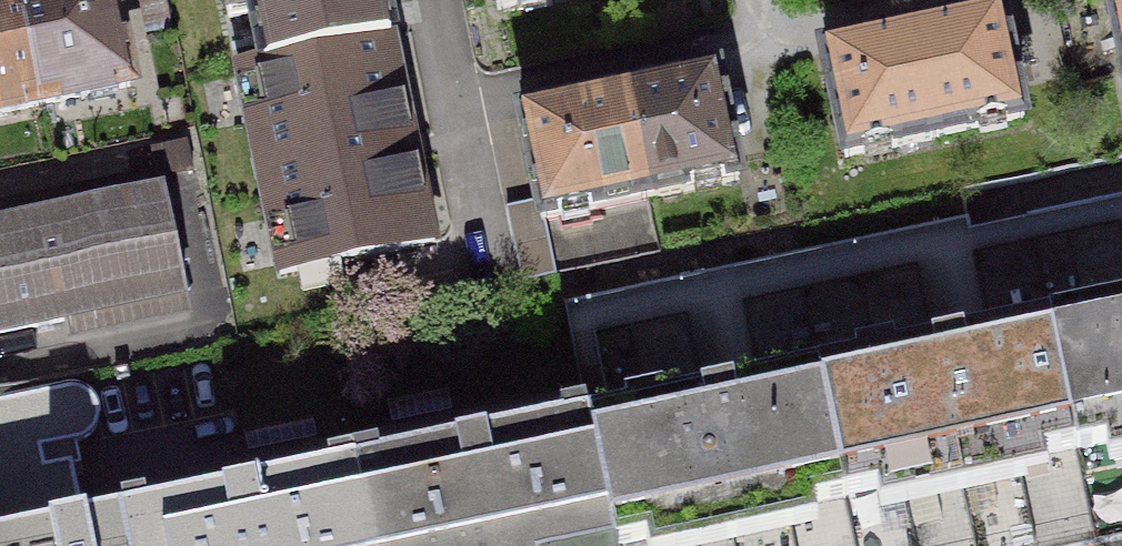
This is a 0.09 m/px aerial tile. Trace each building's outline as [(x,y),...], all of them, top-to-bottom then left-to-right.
[(20,1),(42,105),(130,86),(112,0),(25,0),(20,1)] [(264,59),(265,64),(392,37),(388,19),(384,0),(225,0),(229,19),(254,13),(264,59)] [(498,10),(546,0),(496,0),(498,10)] [(1121,58),(1121,0),(1110,0),(1121,58)] [(0,5),(0,114),(42,105),(20,1),(4,5),(0,5)] [(930,31),(913,35),(934,139),(1023,121),(1001,16),(930,31)] [(896,38),(824,53),(846,158),(934,139),(913,35),(896,38)] [(264,59),(237,65),(281,275),(387,253),(398,307),(463,294),(452,237),(434,240),(408,113),(393,36),(392,37),(265,64),(264,59)] [(645,91),(628,94),(650,199),(739,180),(717,76),(645,91)] [(611,98),(520,116),(538,202),(507,208),(523,280),(553,273),(542,221),(650,199),(628,94),(611,98)] [(70,320),(183,297),(161,193),(0,226),(0,335),(70,320)] [(564,304),(570,338),(593,333),(608,404),(633,399),(645,394),(828,357),(865,349),(863,340),(903,332),(904,339),(1059,308),(1121,295),(1121,204),(973,234),(969,219),(564,304)] [(1059,308),(1086,442),(1120,435),(1121,447),(1121,295),(1059,308)] [(70,320),(76,351),(189,327),(183,297),(70,320)] [(1055,449),(1086,442),(1059,308),(904,339),(903,332),(863,340),(865,349),(828,357),(855,489),(887,482),(890,498),(1058,464),(1055,449)] [(855,489),(828,357),(645,394),(648,409),(588,421),(614,545),(647,545),(825,514),(821,496),(855,489)] [(120,519),(119,519),(85,527),(71,463),(60,465),(56,445),(77,441),(81,440),(85,438),(89,435),(92,433),(95,429),(97,424),(98,420),(98,415),(98,411),(97,407),(95,403),(93,400),(90,397),(86,394),(83,392),(79,391),(75,390),(71,390),(67,391),(0,405),(0,545),(126,545),(120,519)] [(355,468),(371,545),(614,545),(588,421),(588,419),(479,441),(355,468)] [(1121,536),(1121,447),(1120,435),(1086,442),(1055,449),(1058,464),(890,498),(887,482),(855,489),(821,496),(825,514),(647,545),(1073,545),(1121,536)] [(355,468),(235,493),(118,517),(119,519),(120,519),(126,545),(371,545),(355,468)]
